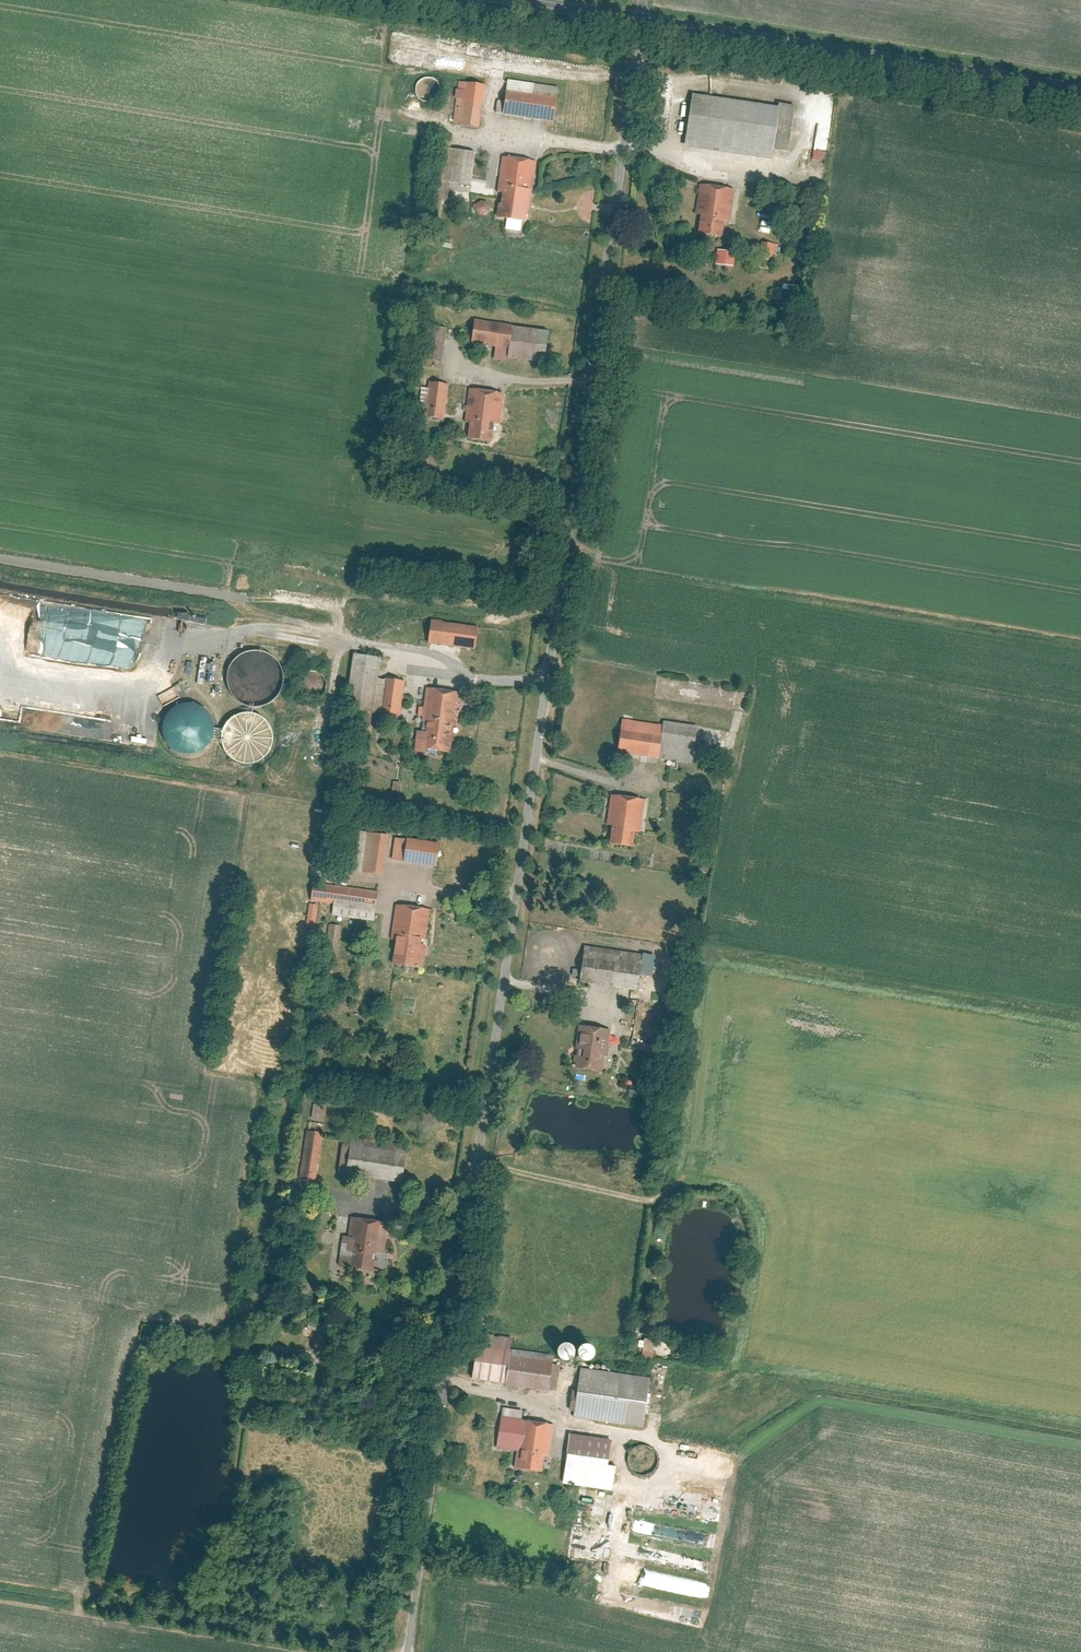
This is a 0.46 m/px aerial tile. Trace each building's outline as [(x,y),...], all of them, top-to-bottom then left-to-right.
[(441,96),(438,78),(421,81),(422,90),(425,89),(427,99),(441,96)] [(507,80),(502,114),(552,122),(558,88),(507,80)] [(479,127),(485,84),(457,81),(451,124),(479,127)] [(683,147),(769,160),(770,149),(788,152),(795,106),(777,103),(776,107),(691,94),(683,147)] [(474,152),(450,147),(451,142),(440,140),(433,179),(468,186),(474,152)] [(830,160),(832,150),(817,147),(815,157),(830,160)] [(523,221),(529,191),(532,192),(538,162),(503,156),(497,192),(501,193),(497,217),(523,221)] [(720,237),(722,220),(728,221),(734,189),(696,183),(691,216),(697,217),(695,233),(720,237)] [(474,211),(492,215),(494,205),(477,200),(474,211)] [(719,265),(738,265),(738,250),(719,250),(719,265)] [(511,326),(474,320),(471,345),(508,350),(511,327),(511,326)] [(447,328),(429,326),(424,360),(442,363),(447,328)] [(549,332),(511,327),(508,350),(507,359),(545,364),(549,332)] [(448,385),(428,383),(428,389),(421,388),(419,402),(412,402),(410,420),(426,422),(427,418),(444,420),(448,385)] [(503,394),(469,389),(464,423),(469,424),(467,440),(492,443),(494,425),(499,426),(503,394)] [(0,600),(0,640),(6,641),(9,624),(29,627),(31,614),(40,615),(43,600),(5,594),(4,601),(0,600)] [(477,612),(360,597),(355,633),(472,648),(477,612)] [(119,644),(124,614),(82,608),(79,630),(103,634),(102,644),(111,645),(111,643),(119,644)] [(376,656),(350,653),(342,729),(369,732),(370,713),(379,713),(383,678),(374,677),(376,656)] [(202,661),(203,680),(214,680),(213,660),(202,661)] [(403,680),(383,678),(379,713),(400,716),(403,680)] [(177,687),(160,696),(166,706),(183,697),(177,687)] [(460,691),(425,687),(421,720),(425,721),(424,731),(416,730),(414,751),(422,752),(423,748),(449,751),(452,721),(457,721),(460,691)] [(177,753),(184,754),(191,754),(198,752),(204,747),(208,742),(211,735),(211,728),(210,721),(207,715),(202,709),(195,706),(188,704),(181,705),(175,707),(169,711),(164,717),(162,724),(161,731),(163,738),(166,744),(171,749),(177,753)] [(239,762),(246,763),(254,762),(260,760),(266,755),(270,749),(273,742),(273,735),(271,728),(267,722),(262,717),(255,714),(248,712),(241,713),(234,716),(229,720),(225,726),(222,733),(222,740),(224,747),(227,754),(233,759),(239,762)] [(698,727),(663,722),(663,726),(622,720),(617,754),(692,765),(698,727)] [(417,782),(396,778),(394,792),(415,795),(417,782)] [(645,800),(610,795),(606,826),(611,827),(609,845),(632,848),(634,833),(641,834),(645,800)] [(382,873),(387,834),(357,830),(352,869),(382,873)] [(437,864),(440,842),(398,837),(395,859),(437,864)] [(701,876),(710,878),(712,859),(703,858),(701,876)] [(374,921),(378,891),(314,883),(312,900),(334,903),(332,915),(374,921)] [(315,928),(317,904),(308,903),(306,927),(315,928)] [(397,904),(389,964),(419,968),(427,908),(397,904)] [(642,955),(584,947),(579,984),(637,992),(639,977),(642,955)] [(655,957),(642,955),(639,977),(652,978),(655,957)] [(611,1030),(578,1026),(572,1070),(601,1074),(604,1057),(608,1058),(611,1030)] [(634,1090),(649,1091),(650,1085),(635,1083),(634,1090)] [(633,1090),(632,1097),(652,1100),(653,1094),(633,1090)] [(328,1119),(330,1106),(316,1104),(314,1117),(328,1119)] [(321,1132),(307,1130),(299,1178),(313,1180),(321,1132)] [(400,1181),(405,1143),(350,1136),(345,1174),(400,1181)] [(383,1220),(349,1216),(347,1236),(342,1235),(338,1264),(370,1268),(372,1251),(379,1252),(383,1220)] [(468,1379),(501,1383),(505,1349),(507,1337),(474,1333),(468,1379)] [(657,1339),(641,1339),(641,1347),(645,1347),(645,1358),(656,1358),(657,1339)] [(587,1345),(576,1350),(581,1362),(593,1358),(587,1345)] [(505,1349),(501,1383),(545,1388),(549,1354),(505,1349)] [(578,1370),(572,1417),(640,1425),(646,1379),(578,1370)] [(514,1451),(518,1419),(519,1411),(500,1409),(495,1449),(514,1451)] [(514,1451),(513,1467),(539,1470),(541,1456),(548,1456),(552,1423),(518,1419),(514,1451)] [(568,1434),(560,1483),(610,1490),(614,1466),(606,1464),(610,1441),(568,1434)] [(656,1457),(654,1453),(650,1449),(646,1447),(641,1446),(636,1447),(632,1449),(629,1452),(627,1457),(626,1461),(627,1466),(629,1470),(633,1474),(638,1476),(643,1476),(648,1474),(652,1472),(655,1467),(656,1463),(656,1457)] [(653,1588),(658,1572),(647,1568),(642,1584),(653,1588)]
